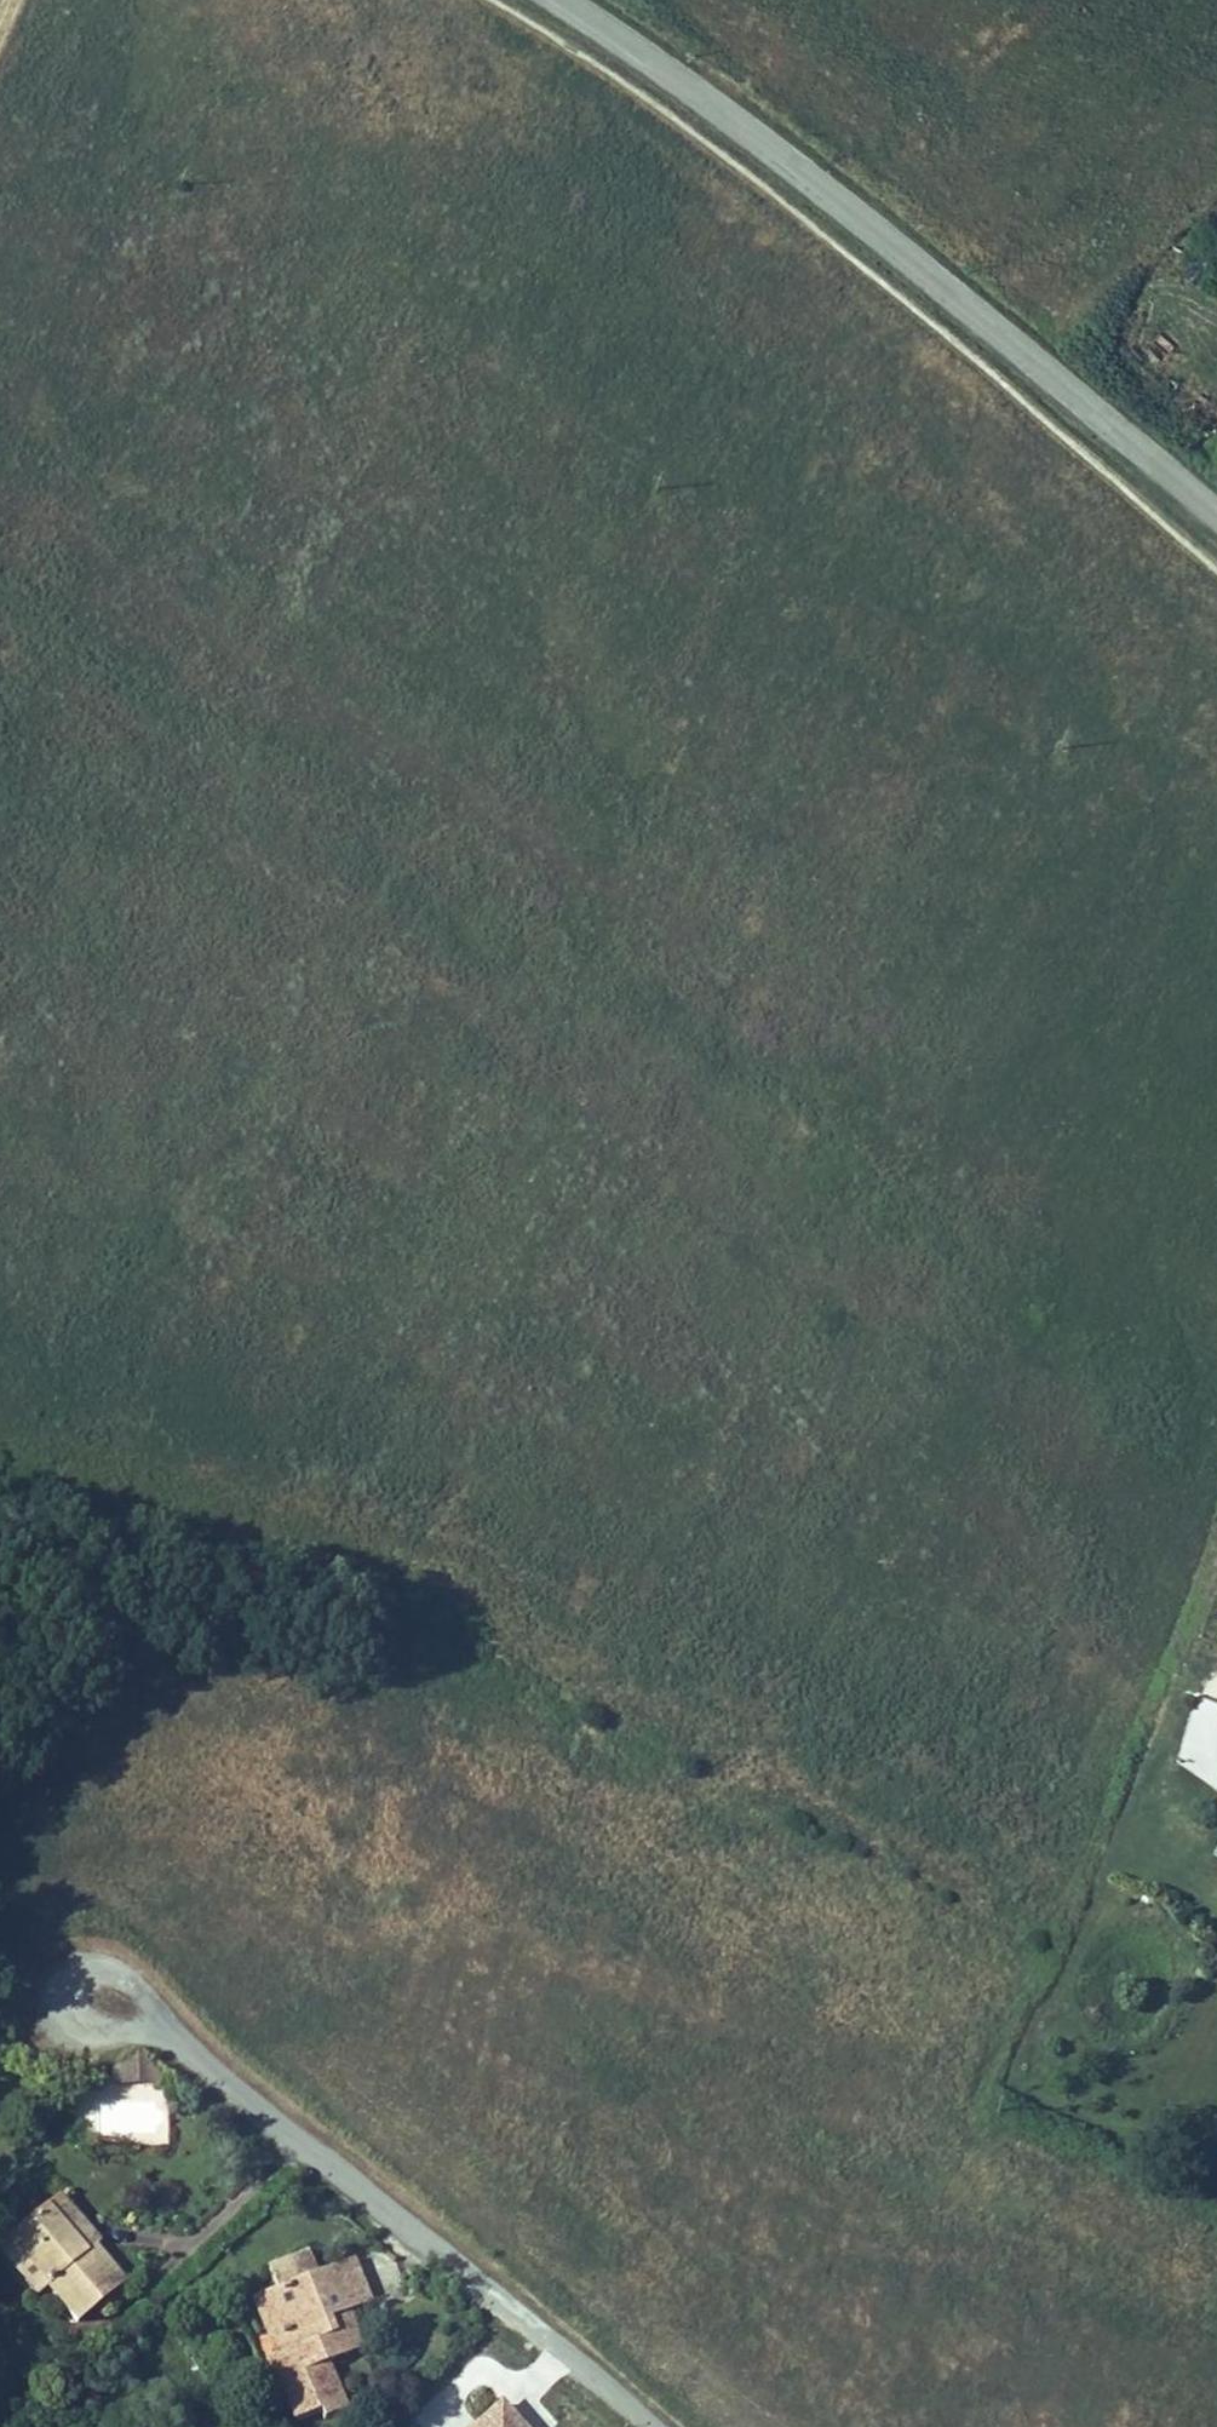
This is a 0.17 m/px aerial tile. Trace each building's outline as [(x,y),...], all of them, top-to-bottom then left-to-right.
[(178,2119),(163,2122),(141,2128),(140,2152),(190,2157),(200,2138),(178,2119)] [(76,2207),(62,2221),(107,2266),(118,2261),(122,2253),(76,2207)] [(16,2266),(61,2311),(72,2300),(105,2335),(150,2293),(118,2261),(107,2266),(62,2221),(16,2266)] [(360,2269),(354,2251),(305,2268),(314,2293),(306,2296),(328,2357),(307,2365),(293,2324),(271,2332),(294,2395),(313,2388),(327,2426),(341,2426),(353,2422),(355,2426),(376,2426),(382,2425),(365,2377),(393,2367),(382,2335),(373,2339),(365,2318),(391,2309),(409,2303),(393,2257),(360,2269)] [(285,2303),(293,2324),(307,2365),(328,2357),(306,2296),(285,2303)] [(409,2362),(391,2309),(365,2318),(373,2339),(382,2335),(393,2367),(409,2362)] [(472,2426),(530,2426),(501,2398),(472,2426)]
